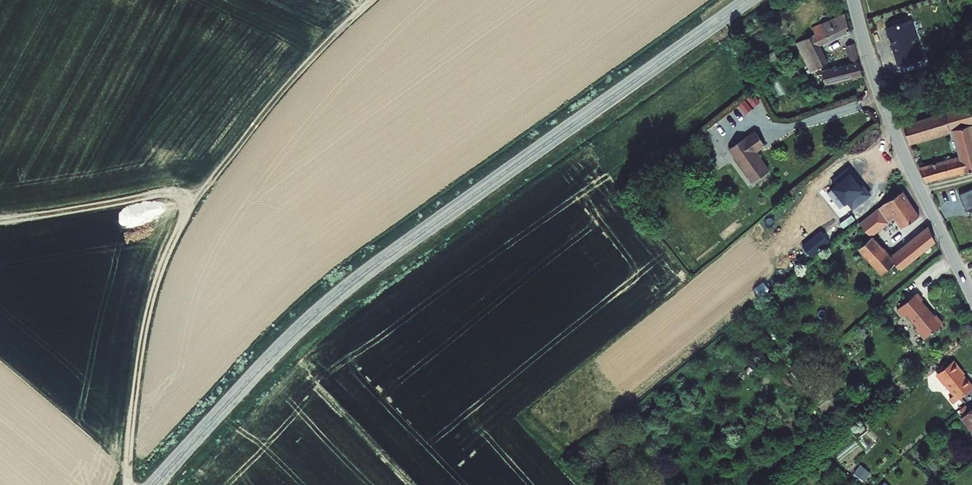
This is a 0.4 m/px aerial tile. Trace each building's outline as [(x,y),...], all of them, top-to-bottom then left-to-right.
[(817,31),(805,37),(798,40),(814,72),(829,59),(821,42),(854,26),(847,10),(817,23),(814,25),(817,31)] [(896,27),(908,66),(932,59),(920,20),(896,27)] [(801,30),(805,37),(817,31),(814,25),(801,30)] [(824,69),(829,84),(865,73),(857,42),(848,45),(851,61),(824,69)] [(917,144),(961,131),(968,159),(928,170),(933,183),(971,173),(971,112),(971,109),(911,127),(917,144)] [(730,147),(757,178),(773,165),(758,147),(765,140),(754,127),(730,147)] [(830,186),(850,208),(868,192),(848,170),(830,186)] [(852,240),(880,272),(891,263),(898,271),(934,241),(928,230),(896,257),(894,259),(891,255),(874,236),(896,218),(902,227),(918,217),(903,190),(887,201),(861,223),(866,229),(852,240)] [(880,272),(886,280),(898,271),(891,263),(880,272)] [(923,299),(917,293),(898,309),(903,315),(906,313),(917,326),(915,328),(924,339),(943,323),(935,315),(934,316),(921,300),(923,299)] [(956,358),(939,372),(948,383),(949,382),(961,397),(971,388),(971,380),(966,373),(962,368),(963,368),(956,358)] [(865,480),(871,472),(861,464),(855,471),(865,480)]
